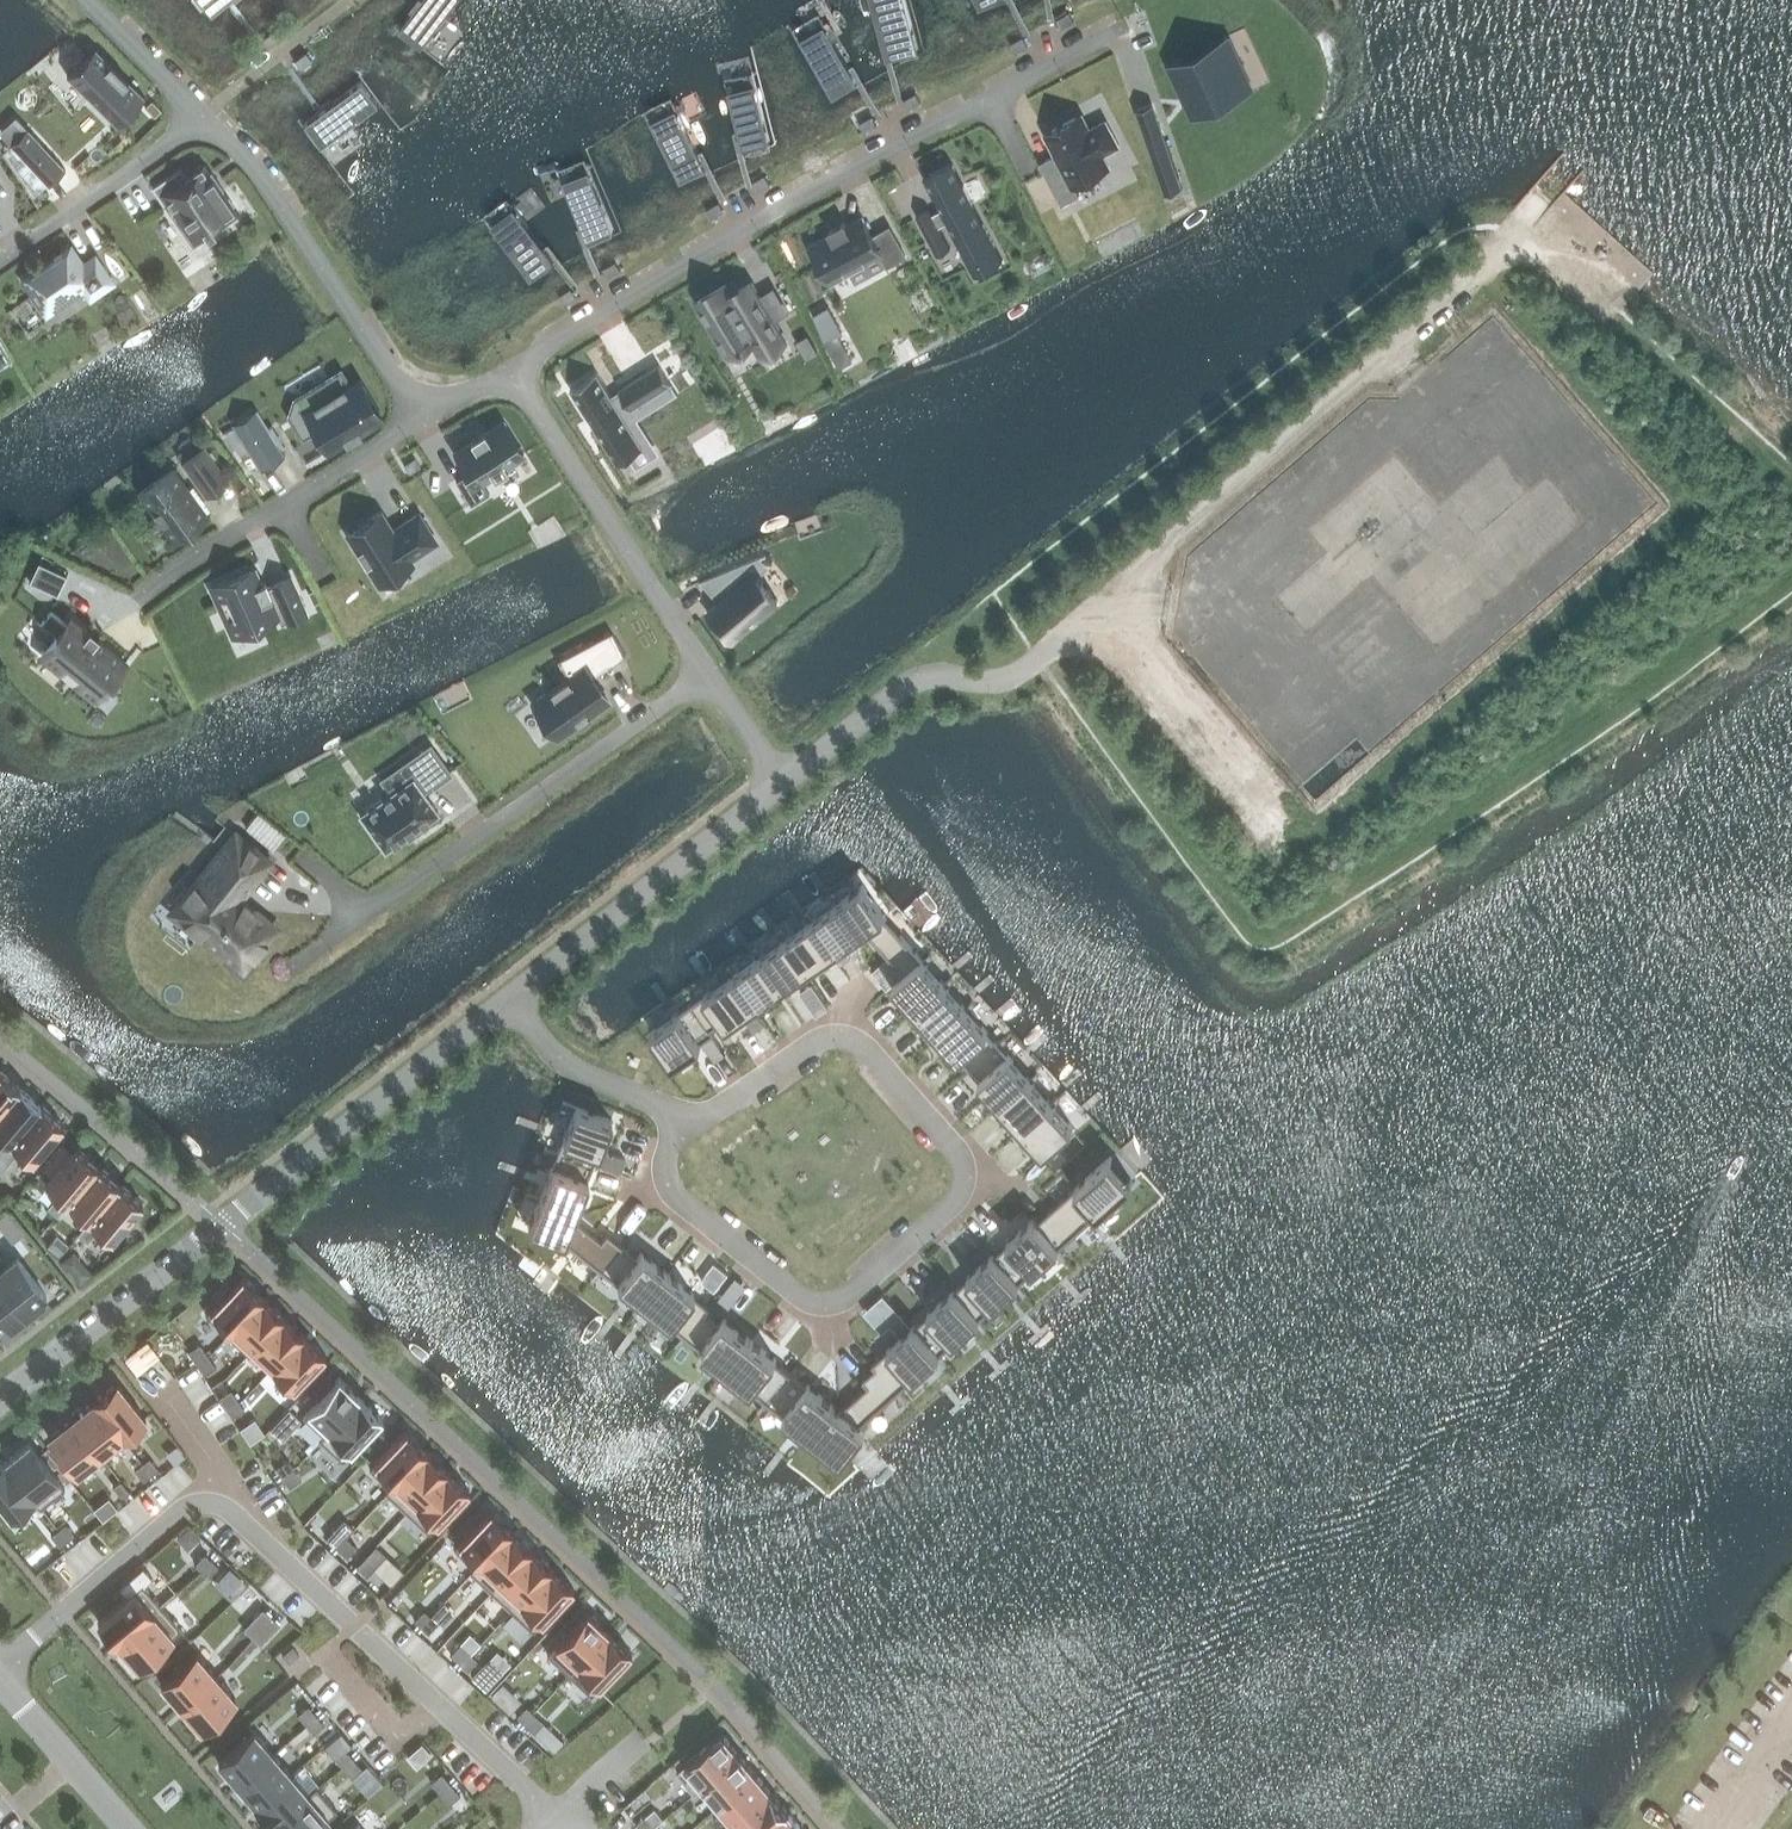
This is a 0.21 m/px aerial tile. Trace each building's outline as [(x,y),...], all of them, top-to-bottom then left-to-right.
[(210,16),(231,0),(197,0),(210,16)] [(399,30),(422,48),(458,0),(422,0),(399,30)] [(903,0),(874,0),(890,59),(918,51),(903,0)] [(1068,12),(1055,19),(1060,29),(1073,22),(1068,12)] [(821,21),(796,36),(832,98),(857,83),(821,21)] [(273,31),(263,39),(268,46),(279,38),(273,31)] [(1009,44),(1014,53),(1027,46),(1022,37),(1009,44)] [(1190,119),(1251,91),(1226,37),(1165,65),(1190,119)] [(116,126),(145,98),(95,47),(66,76),(116,126)] [(306,53),(295,62),(301,70),(312,61),(306,53)] [(724,81),(742,150),(769,143),(751,74),(724,81)] [(377,104),(361,82),(303,124),(320,147),(377,104)] [(920,102),(915,93),(902,100),(907,109),(920,102)] [(673,105),(648,118),(680,182),(705,169),(673,105)] [(1063,124),(1045,134),(1055,154),(1039,163),(1060,205),(1079,195),(1074,186),(1108,167),(1102,155),(1118,146),(1105,121),(1088,129),(1081,115),(1063,124)] [(864,132),(876,125),(872,116),(859,123),(864,132)] [(23,150),(37,136),(21,120),(7,134),(23,150)] [(953,162),(924,177),(941,210),(932,215),(929,209),(916,215),(936,255),(949,248),(937,226),(946,221),(973,275),(1002,260),(953,162)] [(166,210),(181,232),(191,247),(205,238),(229,221),(238,214),(222,190),(223,190),(210,172),(203,163),(185,176),(179,168),(151,187),(162,204),(163,203),(166,209),(166,210)] [(560,177),(587,244),(613,233),(586,167),(560,177)] [(752,182),(757,191),(770,184),(764,175),(752,182)] [(705,210),(711,219),(723,212),(718,203),(705,210)] [(531,279),(553,262),(511,205),(488,222),(531,279)] [(894,280),(911,270),(895,241),(879,250),(869,232),(853,241),(851,236),(835,244),(838,249),(817,261),(836,295),(887,267),(894,280)] [(98,291),(111,283),(94,256),(82,264),(70,247),(23,279),(38,301),(44,311),(72,292),(80,286),(90,280),(98,291)] [(608,277),(620,270),(615,261),(603,268),(603,269),(608,277)] [(755,344),(779,329),(750,280),(729,292),(722,281),(693,298),(724,350),(749,335),(755,344)] [(564,305),(576,297),(570,288),(558,296),(564,305)] [(828,308),(813,316),(824,342),(826,341),(838,334),(841,333),(828,308)] [(826,341),(824,342),(830,354),(844,346),(838,334),(826,341)] [(807,335),(795,342),(807,360),(818,353),(807,335)] [(597,372),(570,389),(616,463),(643,446),(621,411),(629,406),(631,408),(671,383),(659,364),(619,389),(620,391),(612,396),(597,372)] [(257,411),(233,426),(260,471),(262,470),(261,468),(282,455),(283,457),(285,456),(273,438),(274,437),(273,436),(271,437),(267,429),(272,426),(271,425),(267,427),(257,411)] [(470,442),(453,452),(466,472),(454,479),(470,503),(488,492),(481,480),(491,474),(493,477),(507,469),(505,466),(523,455),(502,423),(484,434),(482,431),(468,439),(470,442)] [(203,447),(181,463),(191,477),(207,498),(228,482),(213,461),(203,447)] [(173,541),(207,517),(172,469),(138,493),(173,541)] [(380,512),(346,533),(357,552),(378,584),(412,562),(410,558),(436,542),(418,514),(392,530),(380,512)] [(29,582),(57,595),(66,575),(38,562),(29,582)] [(748,570),(743,564),(701,581),(715,598),(748,570)] [(257,584),(250,570),(211,587),(232,635),(276,615),(280,623),(304,613),(288,577),(267,587),(264,581),(257,584)] [(777,604),(754,577),(751,574),(718,602),(706,612),(732,642),(777,604)] [(313,591),(308,593),(314,605),(319,603),(313,591)] [(128,663),(73,619),(68,625),(52,613),(43,625),(58,637),(44,655),(79,683),(86,674),(106,690),(128,663)] [(565,676),(532,700),(557,735),(607,699),(591,677),(623,654),(611,630),(556,659),(565,676)] [(411,775),(357,813),(384,851),(438,813),(419,787),(429,780),(431,783),(448,770),(428,743),(411,755),(422,770),(412,777),(411,775)] [(238,898),(268,861),(234,834),(200,877),(171,912),(179,918),(226,956),(223,960),(243,976),(256,960),(252,957),(275,929),(238,898)] [(919,959),(881,910),(864,881),(834,902),(857,935),(865,928),(893,961),(890,963),(901,975),(919,959)] [(834,902),(808,920),(831,953),(857,935),(834,902)] [(808,920),(782,938),(804,971),(831,953),(808,920)] [(782,938),(756,956),(778,989),(804,971),(782,938)] [(756,956),(729,975),(752,1008),(778,989),(756,956)] [(901,975),(892,983),(917,1010),(944,986),(919,959),(901,975)] [(729,975),(693,1001),(712,1028),(714,1026),(717,1024),(722,1021),(726,1026),(752,1008),(729,975)] [(944,986),(917,1010),(938,1034),(965,1010),(944,986)] [(693,1001),(651,1030),(673,1063),(702,1042),(701,1041),(715,1032),(712,1028),(693,1001)] [(965,1010),(938,1034),(959,1057),(960,1057),(969,1067),(996,1043),(965,1010)] [(996,1043),(969,1067),(979,1078),(978,1079),(1002,1106),(1029,1081),(996,1043)] [(19,1088),(0,1072),(0,1110),(19,1088)] [(1029,1081),(1002,1106),(1023,1130),(1051,1104),(1029,1081)] [(40,1106),(19,1088),(0,1110),(0,1134),(1,1135),(0,1136),(0,1153),(40,1106)] [(1051,1104),(1023,1130),(1044,1153),(1072,1127),(1051,1104)] [(32,1161),(63,1125),(40,1106),(0,1153),(0,1171),(1,1172),(19,1150),(32,1161)] [(577,1106),(559,1153),(592,1165),(597,1151),(598,1152),(611,1119),(577,1106)] [(67,1203),(70,1199),(98,1166),(75,1147),(44,1184),(58,1195),(47,1208),(56,1216),(67,1203)] [(559,1153),(542,1199),(575,1212),(588,1179),(586,1179),(592,1165),(559,1153)] [(611,1154),(606,1168),(620,1173),(625,1159),(611,1154)] [(1075,1187),(1036,1221),(1057,1245),(1131,1179),(1110,1156),(1074,1187),(1075,1187)] [(98,1166),(70,1199),(67,1203),(88,1221),(119,1184),(98,1166)] [(119,1184),(88,1221),(77,1234),(87,1241),(98,1229),(111,1240),(142,1203),(119,1184)] [(542,1199),(531,1228),(565,1241),(602,1269),(621,1245),(606,1232),(600,1239),(573,1217),(575,1212),(542,1199)] [(1007,1242),(994,1254),(1018,1281),(1057,1245),(1036,1221),(1033,1218),(1007,1241),(1007,1242)] [(57,1236),(48,1246),(59,1255),(67,1245),(57,1236)] [(621,1245),(602,1269),(644,1302),(667,1272),(640,1252),(636,1257),(621,1245)] [(77,1266),(78,1257),(73,1251),(61,1261),(70,1272),(77,1266)] [(967,1278),(954,1289),(978,1316),(1018,1281),(994,1254),(993,1253),(966,1277),(967,1278)] [(46,1296),(16,1259),(2,1271),(0,1269),(0,1286),(23,1315),(46,1296)] [(714,1263),(700,1280),(714,1291),(728,1274),(714,1263)] [(667,1272),(644,1302),(687,1335),(706,1312),(709,1308),(692,1294),(693,1293),(667,1272)] [(220,1299),(205,1314),(226,1333),(262,1295),(241,1275),(231,1287),(228,1284),(217,1296),(220,1299)] [(23,1315),(0,1286),(0,1332),(23,1315)] [(928,1313),(915,1325),(939,1352),(978,1316),(954,1289),(927,1312),(928,1313)] [(262,1295),(226,1333),(247,1353),(283,1315),(262,1295)] [(706,1312),(687,1335),(728,1367),(750,1338),(724,1318),(720,1323),(706,1312)] [(283,1315),(247,1353),(248,1354),(252,1350),(272,1369),(304,1335),(283,1315)] [(888,1349),(872,1363),(875,1367),(896,1390),(939,1352),(915,1325),(914,1324),(902,1335),(887,1348),(888,1349)] [(304,1335),(272,1369),(293,1389),(325,1354),(304,1335)] [(750,1338),(728,1367),(770,1400),(791,1372),(776,1360),(776,1359),(750,1338)] [(200,1342),(188,1351),(196,1362),(208,1354),(200,1342)] [(130,1351),(121,1358),(133,1373),(142,1366),(130,1351)] [(208,1354),(196,1362),(204,1374),(216,1366),(208,1354)] [(811,1432),(810,1433),(842,1458),(865,1429),(859,1424),(896,1390),(875,1367),(862,1379),(868,1385),(840,1409),(833,1404),(811,1432)] [(307,1388),(318,1398),(334,1380),(324,1371),(307,1388)] [(791,1372),(770,1400),(811,1432),(833,1404),(807,1384),(807,1385),(791,1372)] [(318,1398),(302,1415),(323,1434),(319,1438),(320,1440),(360,1397),(338,1376),(334,1380),(318,1398)] [(116,1382),(93,1400),(126,1441),(123,1436),(145,1419),(116,1382)] [(230,1389),(218,1397),(225,1407),(237,1398),(230,1389)] [(360,1397),(320,1440),(342,1460),(382,1418),(360,1397)] [(237,1398),(225,1407),(232,1417),(244,1408),(237,1398)] [(93,1400),(70,1418),(103,1459),(126,1441),(93,1400)] [(289,1410),(270,1430),(282,1441),(301,1420),(289,1410)] [(70,1418),(47,1436),(76,1473),(99,1455),(102,1460),(103,1459),(70,1418)] [(405,1429),(369,1468),(390,1488),(386,1492),(426,1450),(405,1429)] [(28,1442),(4,1460),(41,1507),(64,1488),(28,1442)] [(426,1450),(386,1492),(407,1512),(448,1470),(426,1450)] [(143,1464),(151,1475),(159,1469),(150,1458),(143,1464)] [(287,1459),(275,1467),(281,1477),(293,1469),(287,1459)] [(0,1464),(0,1504),(10,1516),(32,1499),(39,1508),(41,1507),(4,1460),(0,1464)] [(151,1475),(143,1464),(135,1470),(144,1481),(151,1475)] [(293,1469),(281,1477),(288,1487),(300,1478),(293,1469)] [(448,1470),(407,1512),(429,1532),(469,1490),(448,1470)] [(122,1498),(130,1492),(121,1481),(114,1487),(122,1498)] [(489,1509),(453,1547),(474,1567),(470,1571),(510,1529),(489,1509)] [(59,1530),(68,1541),(75,1535),(66,1524),(59,1530)] [(346,1536),(335,1526),(325,1537),(336,1547),(346,1536)] [(510,1529),(470,1571),(491,1591),(531,1548),(510,1529)] [(68,1541),(59,1530),(51,1536),(60,1547),(68,1541)] [(346,1536),(336,1547),(346,1557),(356,1546),(346,1536)] [(54,1557),(45,1545),(26,1561),(35,1572),(54,1557)] [(531,1548),(491,1591),(512,1611),(552,1568),(531,1548)] [(202,1571),(212,1560),(205,1554),(195,1564),(202,1571)] [(362,1559),(356,1565),(366,1575),(373,1568),(362,1559)] [(212,1560),(202,1571),(209,1577),(218,1567),(212,1560)] [(552,1568),(512,1611),(533,1630),(573,1588),(552,1568)] [(161,1605),(141,1582),(97,1620),(117,1643),(161,1605)] [(181,1628),(161,1605),(117,1643),(136,1666),(181,1628)] [(253,1638),(263,1627),(273,1617),(262,1607),(242,1628),(253,1638)] [(423,1609),(414,1620),(422,1628),(432,1617),(423,1609)] [(569,1674),(609,1631),(587,1610),(546,1653),(569,1674)] [(432,1617),(422,1628),(431,1636),(441,1625),(432,1617)] [(273,1618),(263,1628),(270,1634),(279,1624),(273,1618)] [(631,1652),(609,1631),(569,1674),(591,1694),(609,1675),(612,1678),(623,1665),(620,1663),(631,1652)] [(468,1651),(460,1643),(450,1653),(458,1662),(468,1651)] [(467,1670),(477,1659),(468,1651),(458,1662),(467,1670)] [(180,1707),(216,1676),(196,1653),(160,1684),(180,1707)] [(487,1659),(471,1677),(485,1690),(501,1672),(487,1659)] [(216,1676),(180,1707),(200,1730),(235,1699),(216,1676)] [(534,1713),(526,1705),(516,1716),(525,1724),(534,1713)] [(306,1726),(317,1716),(311,1709),(300,1718),(306,1726)] [(534,1713),(525,1724),(533,1732),(543,1721),(534,1713)] [(317,1716),(306,1726),(312,1733),(323,1724),(317,1716)] [(237,1785),(273,1754),(253,1731),(217,1762),(237,1785)] [(703,1787),(740,1756),(722,1734),(676,1772),(695,1794),(703,1787)] [(342,1767),(352,1757),(346,1750),(335,1759),(342,1767)] [(273,1754),(237,1785),(255,1805),(291,1775),(273,1754)] [(740,1756),(703,1787),(719,1805),(756,1775),(740,1756)] [(352,1757),(342,1767),(348,1774),(359,1765),(352,1757)] [(291,1775),(255,1805),(273,1826),(308,1795),(291,1775)] [(735,1824),(772,1793),(756,1775),(719,1805),(735,1824)] [(439,1793),(450,1784),(444,1777),(433,1786),(439,1793)] [(450,1784),(439,1793),(446,1801),(456,1791),(450,1784)] [(274,1826),(276,1828),(315,1828),(337,1810),(318,1788),(274,1826)] [(790,1814),(772,1793),(735,1824),(729,1828),(773,1828),(790,1814)] [(790,1814),(773,1828),(802,1828),(790,1814)] [(653,1827),(644,1816),(635,1824),(639,1828),(651,1828),(653,1827)]
